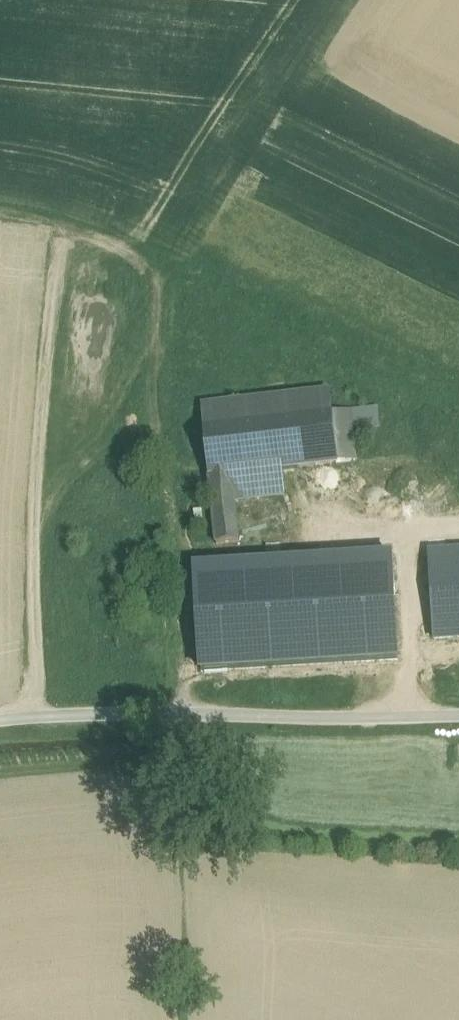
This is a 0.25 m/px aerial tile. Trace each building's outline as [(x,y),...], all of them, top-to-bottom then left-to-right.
[(330,391),(280,396),(282,417),(332,412),(330,391)] [(280,396),(236,401),(238,421),(282,417),(280,396)] [(236,401),(202,404),(204,425),(238,421),(236,401)] [(378,407),(350,410),(352,430),(380,427),(378,407)] [(238,421),(204,425),(210,475),(280,468),(316,464),(355,460),(352,430),(350,410),(332,412),(282,417),(238,421)] [(324,548),(287,552),(288,562),(233,568),(238,619),(257,617),(353,607),(349,572),(367,570),(355,460),(316,464),(324,548)] [(280,468),(232,473),(235,501),(283,496),(280,468)] [(232,473),(210,475),(217,542),(239,540),(235,501),(232,473)] [(232,557),(195,561),(201,623),(238,619),(233,568),(232,557)] [(353,607),(257,617),(259,637),(355,627),(353,607)] [(251,664),(242,665),(243,681),(252,680),(251,664)]
